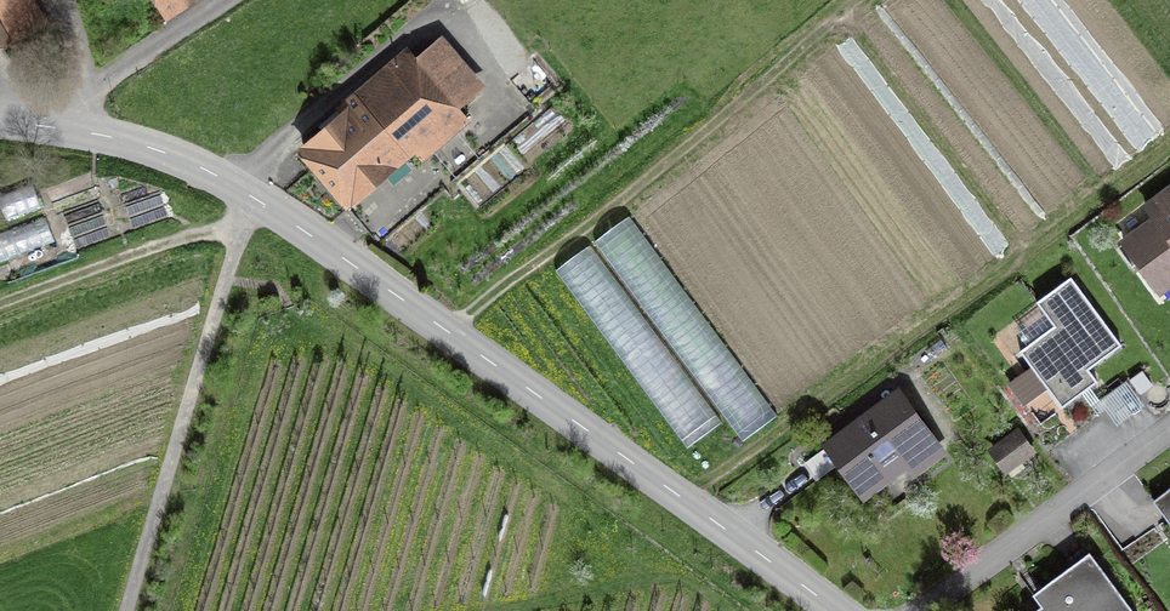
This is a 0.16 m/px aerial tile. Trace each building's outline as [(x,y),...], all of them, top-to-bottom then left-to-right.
[(48,21),(36,0),(0,0),(0,47),(48,21)] [(195,0),(153,0),(165,19),(195,0)] [(1139,145),(1154,134),(1050,0),(1026,0),(1139,145)] [(334,104),(339,109),(295,146),(348,208),(415,151),(423,160),(470,119),(459,106),(485,84),(440,32),(415,54),(406,44),(334,104)] [(1142,203),(1151,215),(1140,222),(1128,206),(1112,217),(1124,234),(1118,238),(1159,295),(1164,292),(1168,298),(1169,297),(1169,183),(1142,203)] [(742,441),(778,415),(629,214),(593,240),(742,441)] [(688,448),(722,422),(589,244),(555,269),(688,448)] [(1047,388),(1061,407),(1082,392),(1097,413),(1104,408),(1117,425),(1144,404),(1126,380),(1100,399),(1090,386),(1099,379),(1089,367),(1122,344),(1071,275),(1035,300),(1047,316),(1020,336),(1026,343),(1018,349),(1030,365),(1006,382),(1023,405),(1047,388)] [(1129,378),(1140,393),(1153,384),(1142,369),(1129,378)] [(911,477),(948,451),(900,384),(818,442),(823,448),(804,461),(816,478),(837,463),(863,499),(905,469),(911,477)] [(986,448),(1004,473),(1008,470),(1011,475),(1025,466),(1021,461),(1036,451),(1018,425),(986,448)] [(1152,498),(1169,522),(1169,484),(1152,498)] [(1090,549),(1031,592),(1040,603),(1029,610),(1136,610),(1090,549)]
